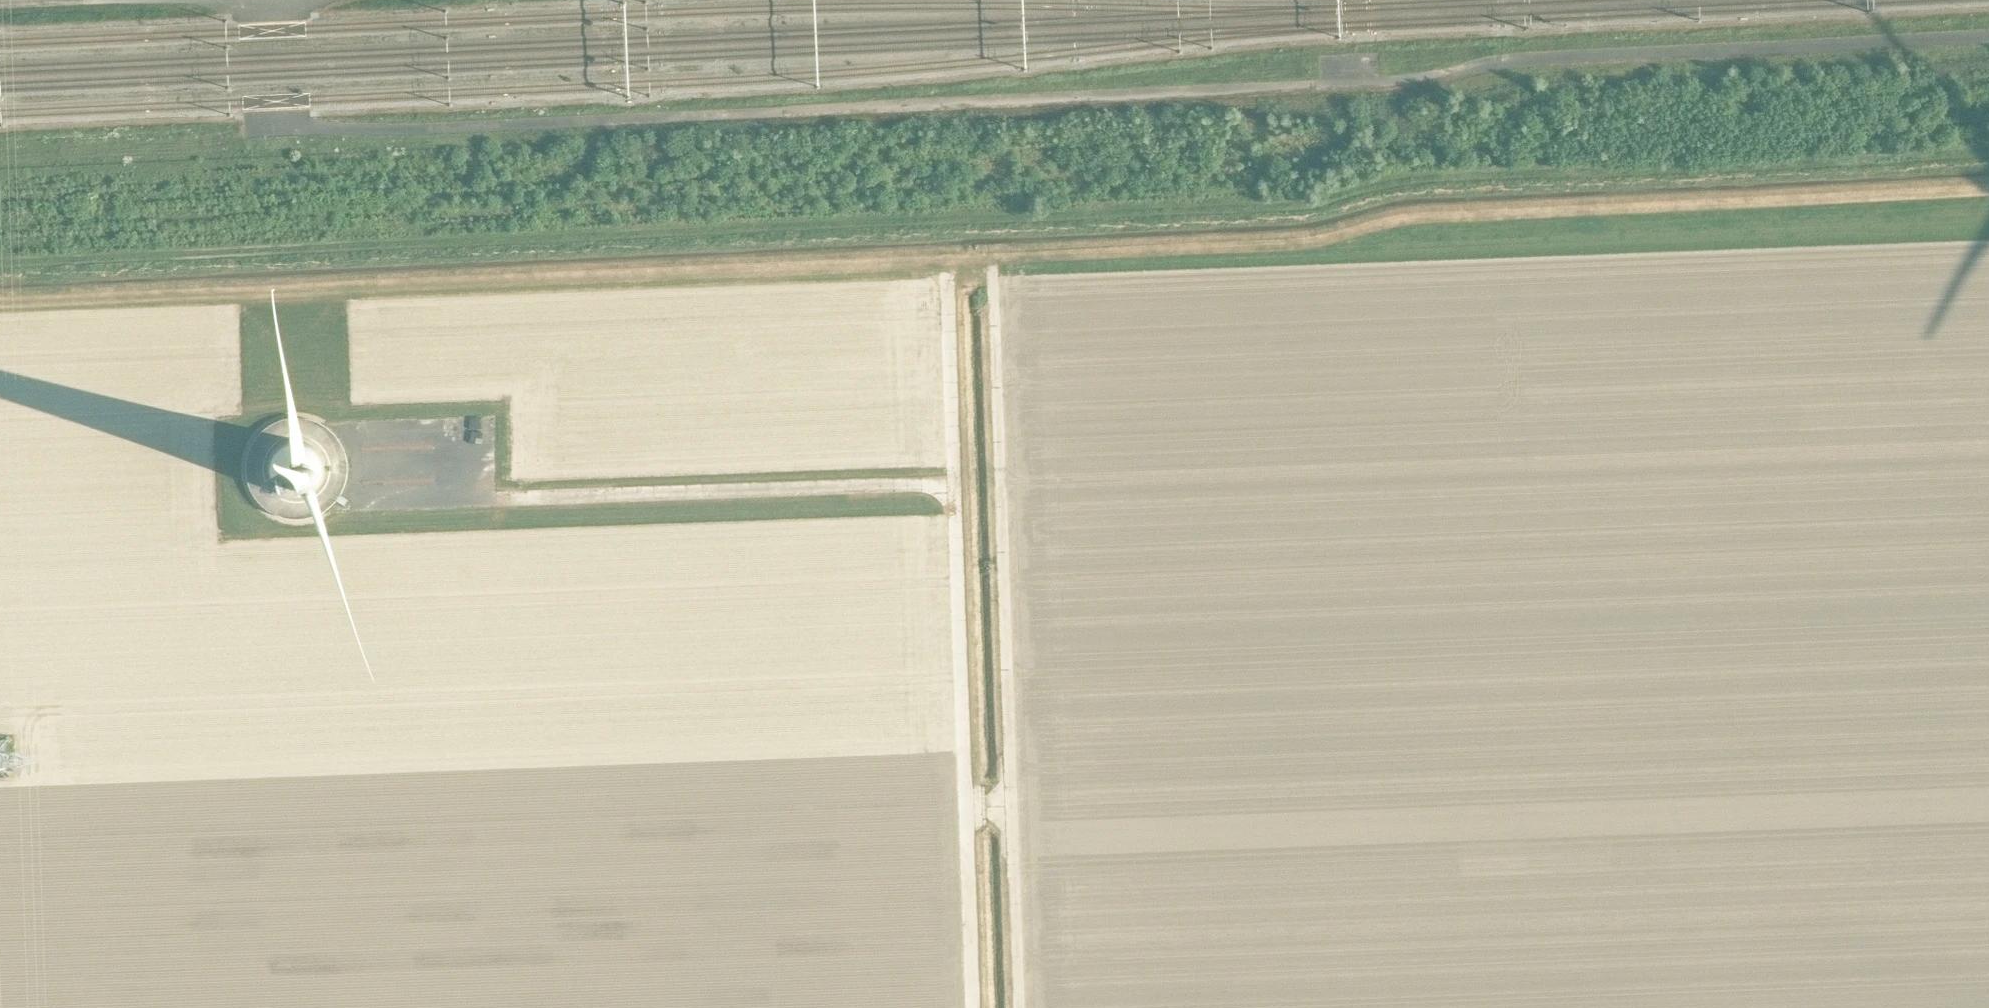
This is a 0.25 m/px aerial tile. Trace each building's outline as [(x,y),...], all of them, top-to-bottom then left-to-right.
[(319,487),(320,485),(321,483),(322,480),(323,477),(323,474),(323,471),(323,468),(322,466),(321,463),(320,461),(319,458),(318,456),(316,454),(313,451),(309,448),(307,447),(305,446),(303,445),(300,444),(298,444),(295,444),(293,444),(290,444),(286,445),(282,446),(278,449),(274,452),(272,453),(271,455),(269,457),(268,459),(267,461),(266,464),(266,466),(265,468),(265,473),(266,478),(266,480),(267,483),(268,486),(270,488),(272,491),(273,493),(276,495),(278,497),(283,499),(287,501),(289,501),(292,501),(294,501),(297,501),(299,501),(302,500),(304,500),(306,499),(311,497),(314,494),(316,492),(318,490),(319,487)]
